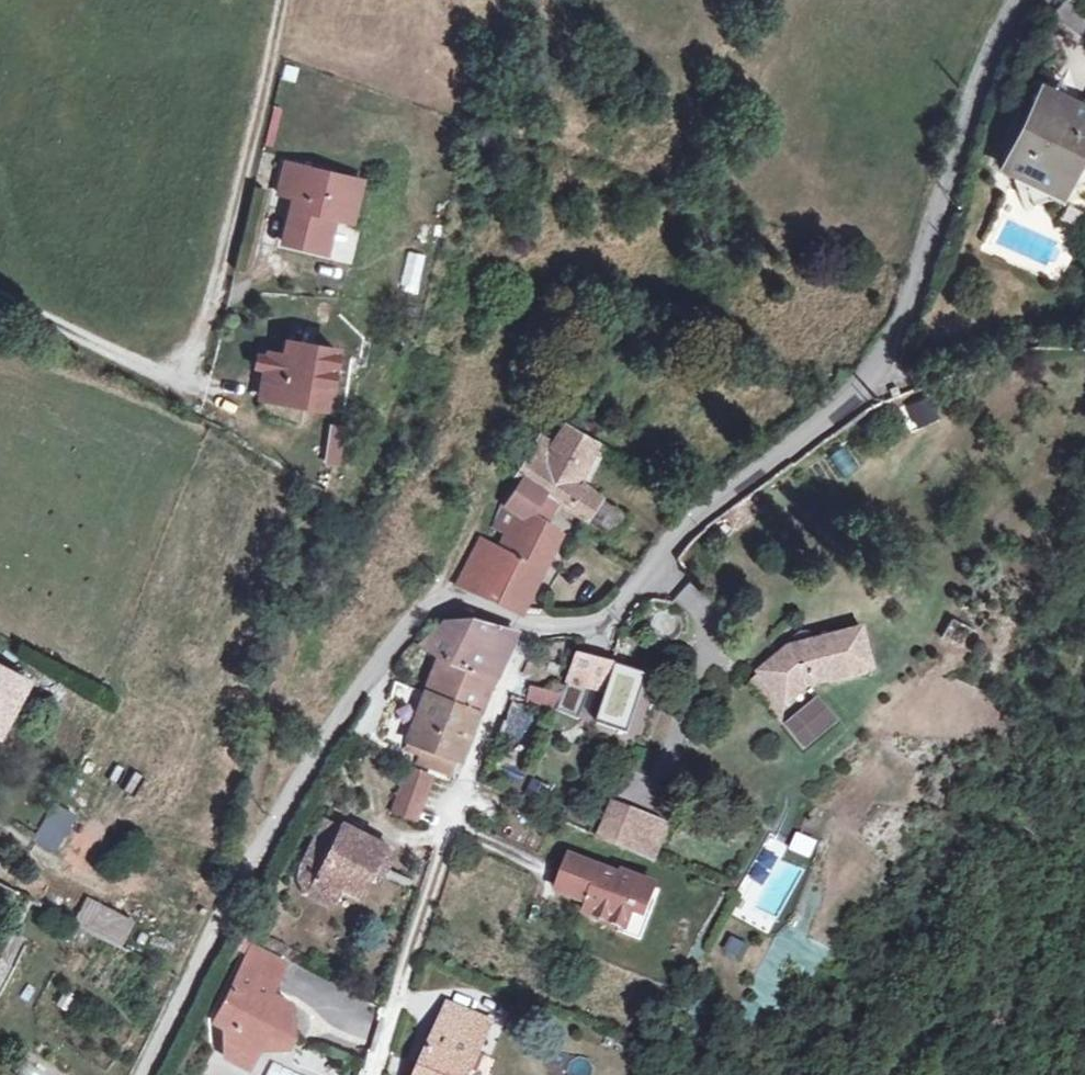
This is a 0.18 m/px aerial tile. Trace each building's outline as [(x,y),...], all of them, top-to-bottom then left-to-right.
[(1006,169),(1061,194),(1084,145),(1084,108),(1043,89),(1006,169)] [(345,221),(355,180),(286,165),(279,195),(295,199),(285,244),(326,254),(335,219),(345,221)] [(365,182),(355,180),(345,221),(354,223),(365,182)] [(414,262),(409,291),(422,293),(427,265),(414,262)] [(263,395),(307,405),(312,384),(331,388),(339,352),(292,342),(289,355),(272,351),(269,368),(263,395)] [(256,365),(269,368),(272,351),(260,348),(256,365)] [(312,384),(307,405),(327,410),(331,388),(312,384)] [(926,393),(898,407),(910,433),(938,419),(926,393)] [(576,426),(573,431),(592,442),(594,436),(592,430),(583,425),(576,426)] [(524,479),(558,502),(583,518),(586,520),(615,539),(627,523),(599,500),(577,483),(596,444),(592,442),(573,431),(564,426),(553,445),(542,464),(529,457),(518,476),(524,479)] [(340,472),(349,431),(332,427),(322,467),(340,472)] [(540,438),(529,457),(542,464),(553,445),(540,438)] [(544,521),(558,502),(524,479),(508,505),(505,504),(494,528),(517,538),(510,553),(540,568),(560,535),(544,521)] [(489,585),(484,598),(520,612),(540,568),(510,553),(482,540),(457,588),(466,591),(472,578),(489,585)] [(466,591),(484,598),(489,585),(472,578),(466,591)] [(441,656),(496,678),(513,631),(475,619),(466,622),(462,631),(441,625),(420,648),(441,656)] [(961,654),(973,633),(949,620),(937,641),(961,654)] [(763,673),(788,703),(811,685),(873,669),(863,632),(788,651),(763,673)] [(590,651),(588,659),(597,660),(599,653),(590,651)] [(426,692),(460,704),(479,712),(485,699),(496,678),(441,656),(426,692)] [(586,688),(607,692),(596,722),(620,732),(642,676),(612,668),(580,662),(567,689),(558,711),(575,716),(586,688)] [(12,700),(15,701),(26,680),(0,666),(0,722),(12,700)] [(785,723),(788,703),(763,673),(753,682),(785,723)] [(642,676),(620,732),(626,734),(648,678),(642,676)] [(558,711),(567,689),(556,686),(552,692),(533,686),(527,701),(558,711)] [(460,758),(479,712),(460,704),(426,692),(407,739),(425,747),(419,763),(454,776),(458,762),(460,758)] [(822,702),(790,729),(811,754),(843,727),(822,702)] [(412,821),(428,775),(407,767),(391,812),(412,821)] [(542,804),(551,788),(534,779),(525,795),(542,804)] [(52,804),(32,845),(57,857),(77,815),(52,804)] [(309,862),(324,869),(344,829),(345,826),(353,811),(338,804),(329,822),(309,862)] [(599,838),(607,842),(651,861),(666,824),(611,807),(599,838)] [(344,829),(324,869),(316,884),(338,894),(342,886),(360,894),(371,870),(384,845),(345,826),(344,829)] [(397,851),(384,845),(371,870),(386,877),(397,851)] [(602,898),(599,906),(595,915),(627,926),(636,905),(649,910),(658,886),(624,873),(622,876),(571,858),(558,891),(590,903),(593,895),(602,898)] [(590,903),(599,906),(602,898),(593,895),(590,903)] [(126,947),(136,917),(84,899),(74,929),(126,947)] [(735,941),(728,960),(746,967),(754,949),(735,941)] [(219,1018),(229,1024),(231,1054),(251,1065),(267,1033),(295,1031),(292,1000),(276,1001),(275,986),(287,962),(255,945),(219,1018)] [(480,1053),(493,1024),(449,1007),(421,1074),(471,1074),(472,1071),(467,1069),(475,1051),(480,1053)] [(472,1071),(480,1053),(475,1051),(467,1069),(472,1071)]
